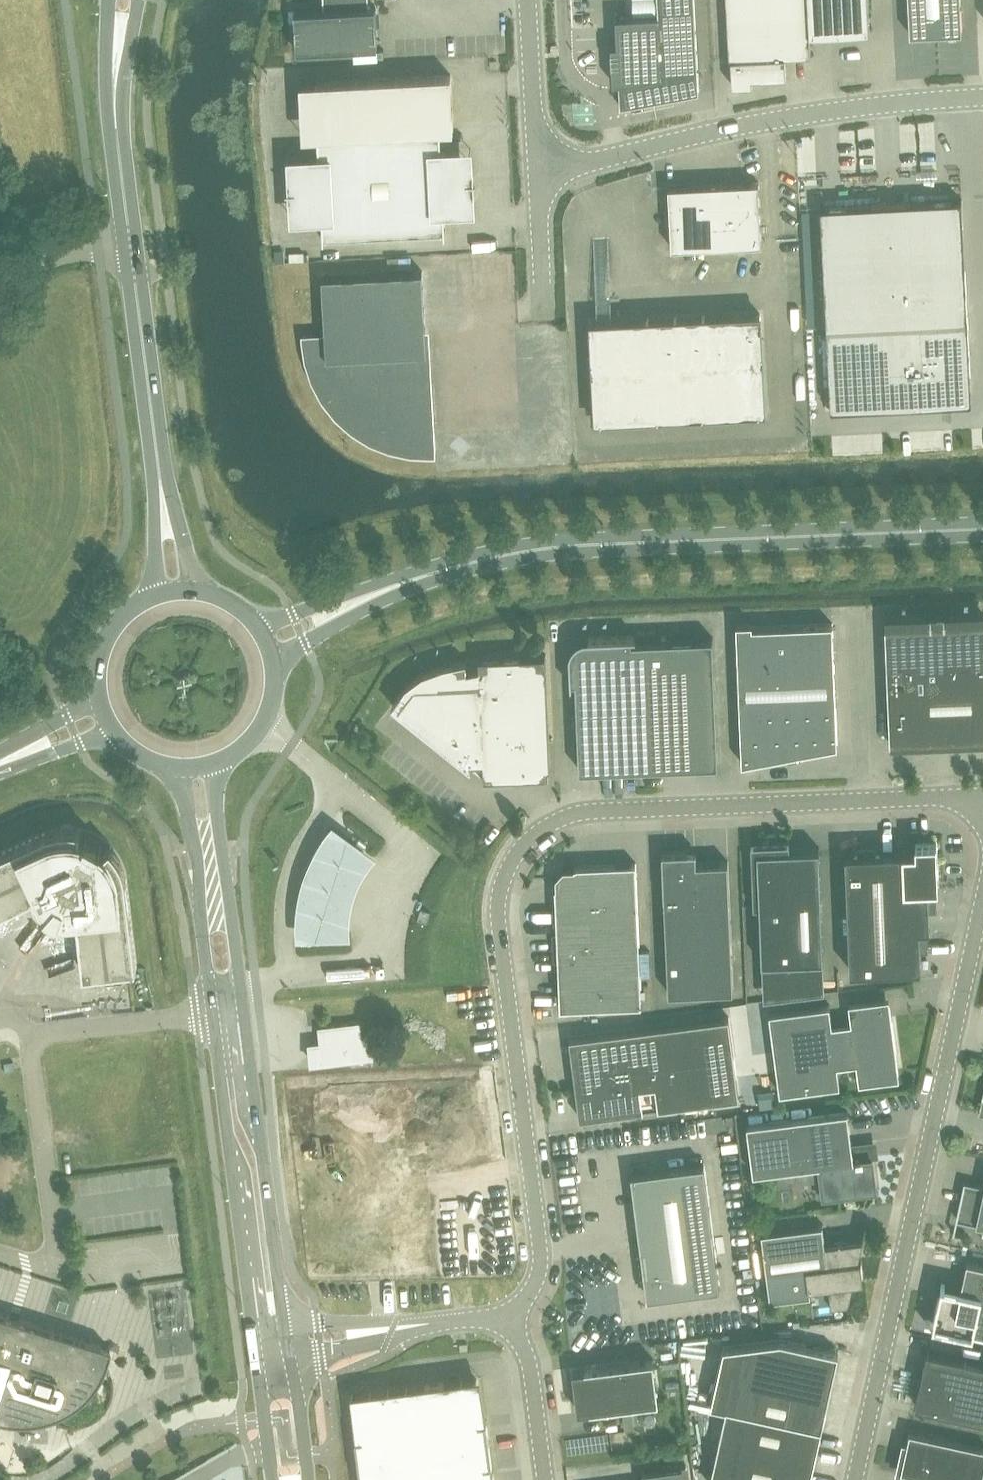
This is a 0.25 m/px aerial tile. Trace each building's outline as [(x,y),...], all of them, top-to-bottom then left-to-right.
[(324,9),(369,7),(369,0),(323,0),(324,9)] [(658,14),(616,16),(618,44),(612,44),(614,83),(620,81),(621,106),(699,91),(695,0),(658,0),(658,14)] [(810,35),(809,0),(726,0),(729,59),(732,59),(733,85),(753,84),(753,78),(787,76),(785,56),(811,55),(810,35)] [(810,35),(870,32),(869,0),(809,0),(810,35)] [(961,9),(961,0),(909,0),(910,34),(937,32),(962,31),(961,9)] [(369,7),(324,9),(295,11),(297,50),(378,46),(376,6),(369,7)] [(320,217),(322,217),(323,236),(446,231),(445,211),(459,210),(473,209),(471,173),(469,168),(467,164),(463,161),(459,159),(454,158),(444,159),(444,149),(442,149),(441,130),(454,130),(451,75),(301,83),(301,89),(302,94),(303,99),(304,103),(307,108),(309,112),(312,115),(316,119),(320,122),(324,124),(328,126),(333,128),(338,129),(338,135),(319,136),(319,155),(316,156),(312,157),(307,158),(303,161),(299,164),(296,168),(294,173),(293,177),(293,182),(293,187),(292,187),(292,189),(293,188),(293,193),(294,198),(296,203),(298,207),(302,211),(306,213),(310,215),(315,217),(320,217)] [(762,242),(759,181),(669,186),(672,247),(762,242)] [(962,199),(821,206),(831,408),(912,404),(912,395),(970,392),(969,377),(971,377),(962,199)] [(326,336),(306,337),(310,358),(316,378),(326,396),(339,413),(354,427),(372,438),(391,445),(412,450),(432,450),(423,271),(322,276),(326,336)] [(598,419),(764,410),(764,411),(765,411),(766,411),(767,410),(767,409),(766,409),(765,408),(762,339),(761,339),(760,313),(592,321),(593,347),(596,417),(595,417),(595,418),(595,419),(596,420),(597,420),(597,419),(598,419)] [(543,394),(543,369),(527,369),(527,394),(543,394)] [(577,402),(577,391),(559,392),(559,403),(577,402)] [(886,626),(890,742),(982,738),(982,622),(886,626)] [(833,623),(737,627),(742,763),(838,745),(833,623)] [(570,657),(571,682),(572,682),(572,680),(576,680),(580,769),(718,764),(713,637),(632,640),(632,636),(634,636),(634,635),(589,637),(589,644),(577,657),(570,657)] [(551,774),(546,654),(480,657),(480,667),(467,669),(467,659),(444,664),(423,672),(407,684),(392,704),(471,767),(471,761),(484,761),(485,777),(551,774)] [(379,851),(334,818),(317,838),(304,871),(299,899),(299,933),(353,933),(353,912),(359,884),(368,861),(379,851)] [(0,851),(0,910),(40,892),(43,899),(48,905),(46,908),(48,909),(50,907),(59,912),(58,915),(61,916),(62,913),(70,914),(77,913),(84,972),(102,970),(119,967),(137,965),(127,876),(124,864),(119,853),(111,844),(105,850),(100,846),(102,843),(101,843),(99,845),(93,841),(87,838),(88,835),(87,835),(85,837),(80,836),(82,827),(69,826),(57,827),(45,830),(0,851)] [(824,959),(820,847),(790,848),(790,841),(752,842),(754,905),(760,904),(763,961),(824,959)] [(916,850),(846,852),(851,970),(921,967),(919,927),(930,927),(928,887),(939,886),(937,841),(916,841),(916,850)] [(697,862),(696,850),(663,851),(669,992),(734,989),(728,861),(697,862)] [(556,906),(597,905),(638,903),(636,862),(577,865),(575,865),(575,868),(565,868),(558,876),(558,886),(556,886),(556,906)] [(638,903),(597,905),(599,945),(639,943),(638,903)] [(597,905),(556,906),(558,946),(599,945),(597,905)] [(431,910),(421,908),(418,918),(427,921),(431,910)] [(639,943),(599,945),(558,946),(561,1007),(642,1004),(639,943)] [(897,1056),(892,1016),(889,996),(849,1002),(851,1021),(832,1024),(830,1004),(770,1012),(780,1092),(840,1084),(838,1064),(857,1062),(859,1081),(900,1076),(897,1056)] [(729,1016),(650,1027),(570,1037),(580,1117),(660,1107),(740,1096),(729,1016)] [(310,1043),(312,1061),(373,1053),(371,1036),(361,1037),(360,1024),(360,1022),(320,1027),(320,1029),(322,1042),(310,1043)] [(848,1111),(747,1123),(754,1173),(794,1167),(796,1180),(822,1176),(824,1193),(876,1187),(872,1157),(863,1158),(863,1156),(857,1157),(857,1159),(854,1159),(848,1111)] [(720,1287),(704,1163),(632,1172),(648,1296),(720,1287)] [(965,1184),(966,1181),(964,1181),(953,1232),(955,1232),(958,1218),(982,1224),(982,1188),(965,1184)] [(849,1302),(854,1280),(864,1279),(861,1258),(859,1258),(864,1238),(862,1238),(845,1240),(826,1243),(823,1223),(762,1231),(771,1298),(811,1293),(811,1287),(829,1284),(832,1304),(849,1301),(849,1302)] [(939,1298),(933,1324),(973,1333),(974,1332),(982,1334),(982,1264),(967,1261),(958,1302),(939,1298)] [(10,1419),(21,1419),(35,1418),(56,1412),(74,1401),(88,1389),(98,1376),(102,1369),(105,1361),(107,1354),(109,1347),(100,1344),(101,1343),(0,1312),(0,1417),(10,1419)] [(839,1351),(781,1339),(724,1346),(712,1403),(727,1406),(710,1479),(810,1479),(839,1351)] [(915,1404),(982,1419),(982,1362),(927,1349),(915,1404)] [(654,1359),(573,1369),(578,1410),(659,1400),(654,1359)] [(362,1479),(495,1479),(487,1418),(482,1419),(477,1379),(444,1383),(444,1382),(425,1384),(425,1385),(401,1388),(393,1390),(385,1393),(378,1398),(372,1403),(367,1410),(363,1417),(360,1425),(359,1434),(359,1442),(361,1458),(359,1458),(362,1479)] [(895,1473),(921,1479),(922,1474),(950,1479),(982,1479),(982,1475),(982,1446),(910,1430),(908,1441),(903,1440),(895,1473)]
